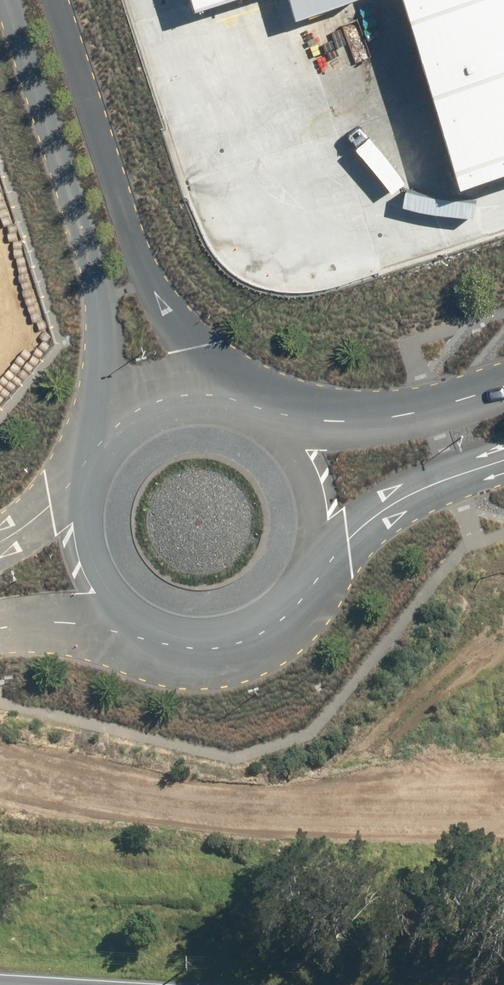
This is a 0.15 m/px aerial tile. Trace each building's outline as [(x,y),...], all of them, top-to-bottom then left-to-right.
[(298,15),(336,2),(344,0),(293,0),(298,15)] [(418,35),(439,101),(464,179),(503,167),(503,0),(407,0),(418,35)]
